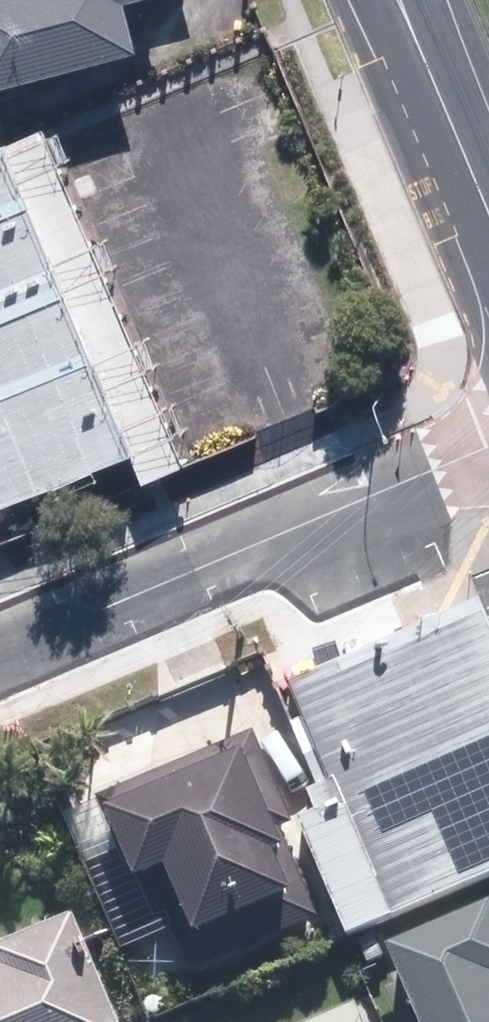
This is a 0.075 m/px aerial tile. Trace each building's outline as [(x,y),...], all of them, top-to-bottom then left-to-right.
[(152,44),(142,0),(0,0),(0,79),(152,44)] [(140,440),(155,476),(191,462),(59,140),(0,164),(0,497),(140,440)] [(466,603),(488,659),(488,623),(478,598),(466,603)] [(349,928),(488,870),(488,659),(466,603),(287,678),(303,715),(289,720),(315,783),(304,788),(312,806),(300,812),(349,928)] [(149,878),(179,867),(202,933),(275,907),(285,934),(321,921),(284,818),(295,814),(264,727),(114,781),(149,878)] [(395,939),(430,1021),(488,1021),(488,899),(395,939)] [(86,906),(0,942),(0,1021),(134,1021),(86,906)] [(350,976),(248,1021),(371,1021),(350,976)]
